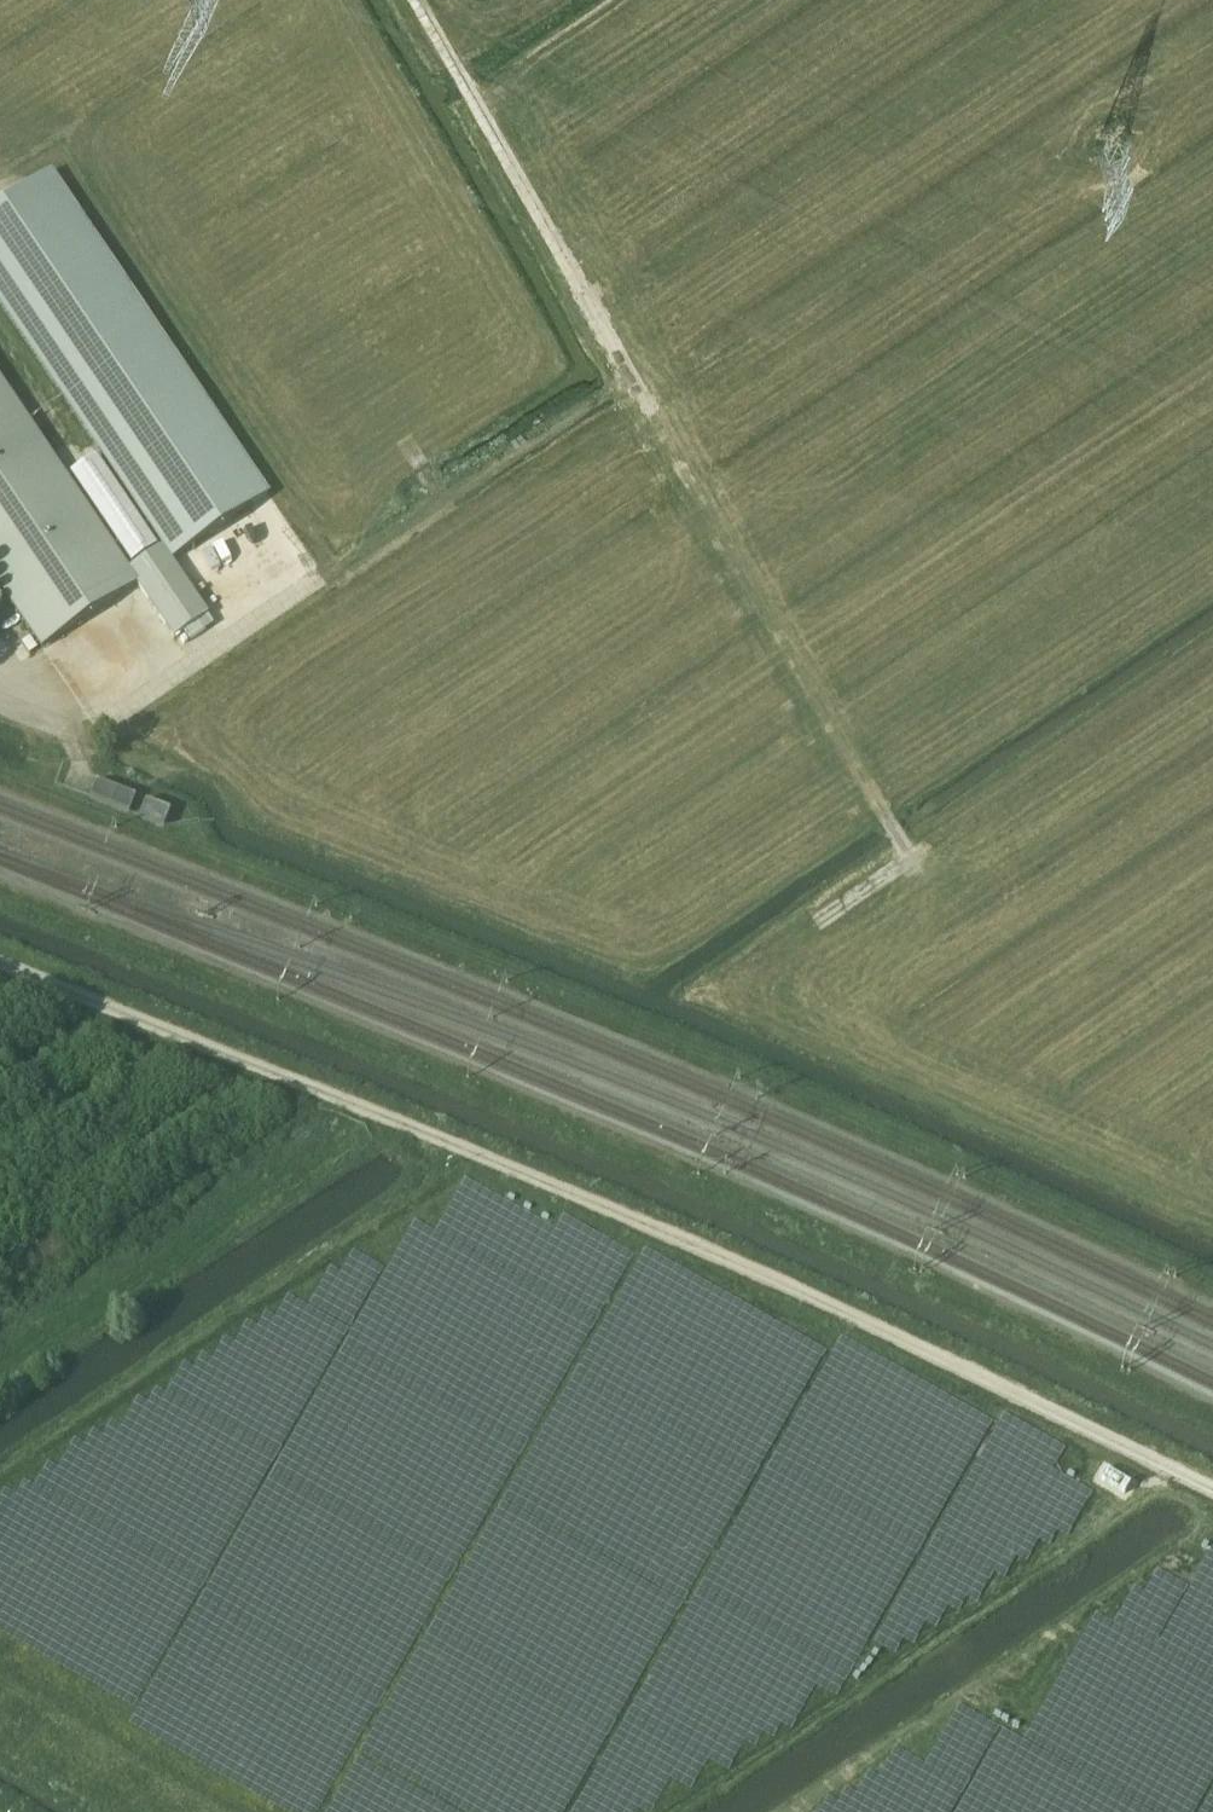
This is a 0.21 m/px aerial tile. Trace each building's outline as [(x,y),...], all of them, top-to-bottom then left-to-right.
[(204,616),(168,563),(265,497),(48,174),(0,206),(0,313),(160,550),(129,570),(0,378),(0,587),(41,648),(138,583),(174,636),(204,616)] [(96,457),(71,474),(131,563),(156,546),(96,457)] [(136,799),(95,783),(89,799),(130,815),(136,799)] [(169,812),(148,804),(142,820),(163,828),(169,812)]
